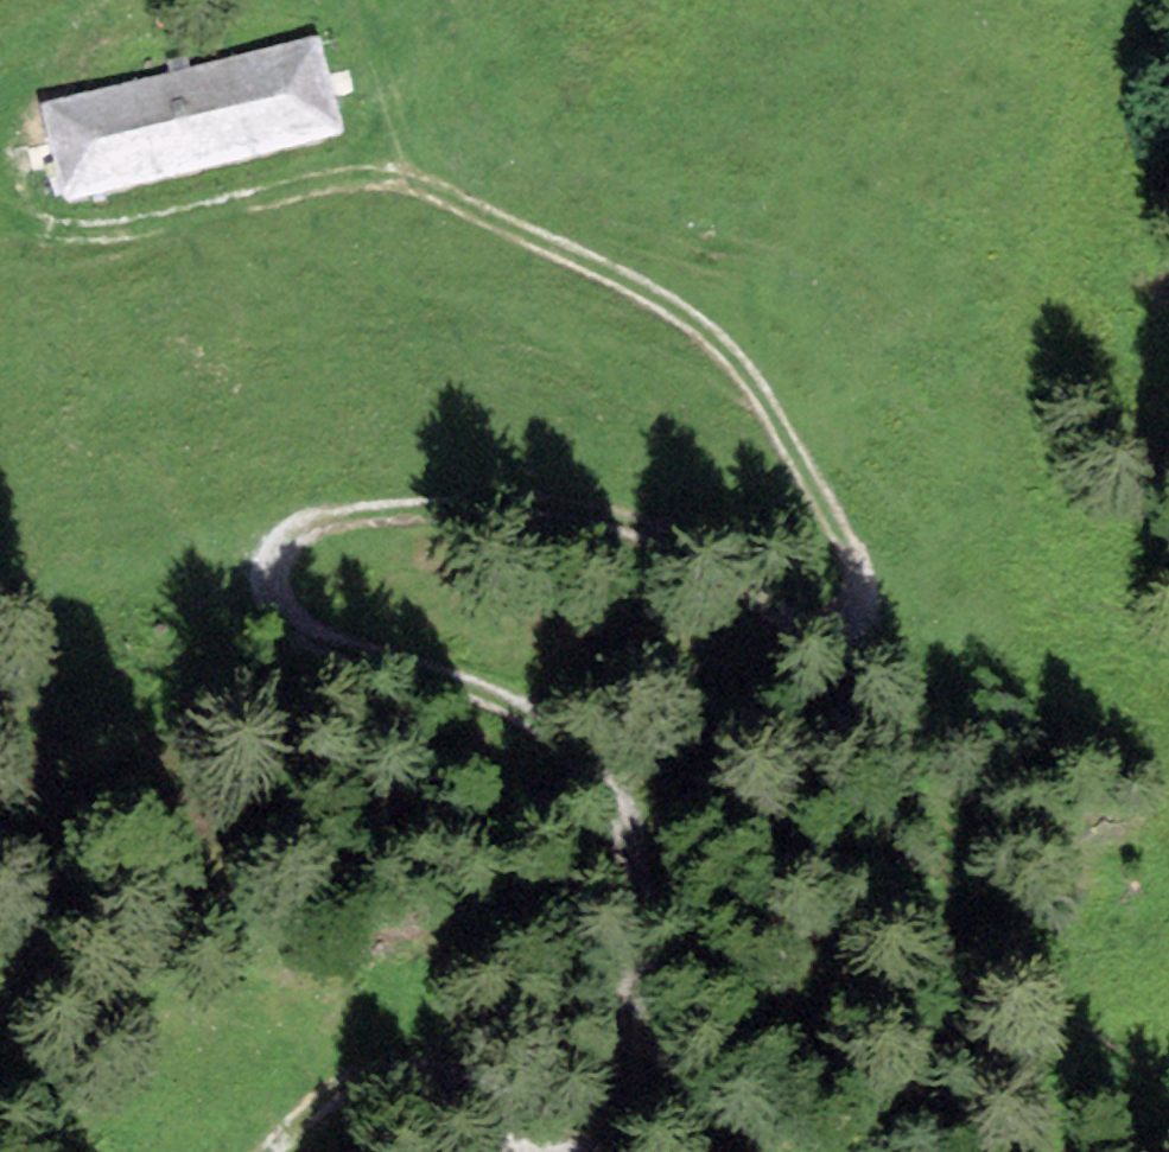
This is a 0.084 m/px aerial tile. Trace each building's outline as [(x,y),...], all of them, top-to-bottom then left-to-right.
[(307,44),(53,106),(74,192),(328,131),(307,44)]
